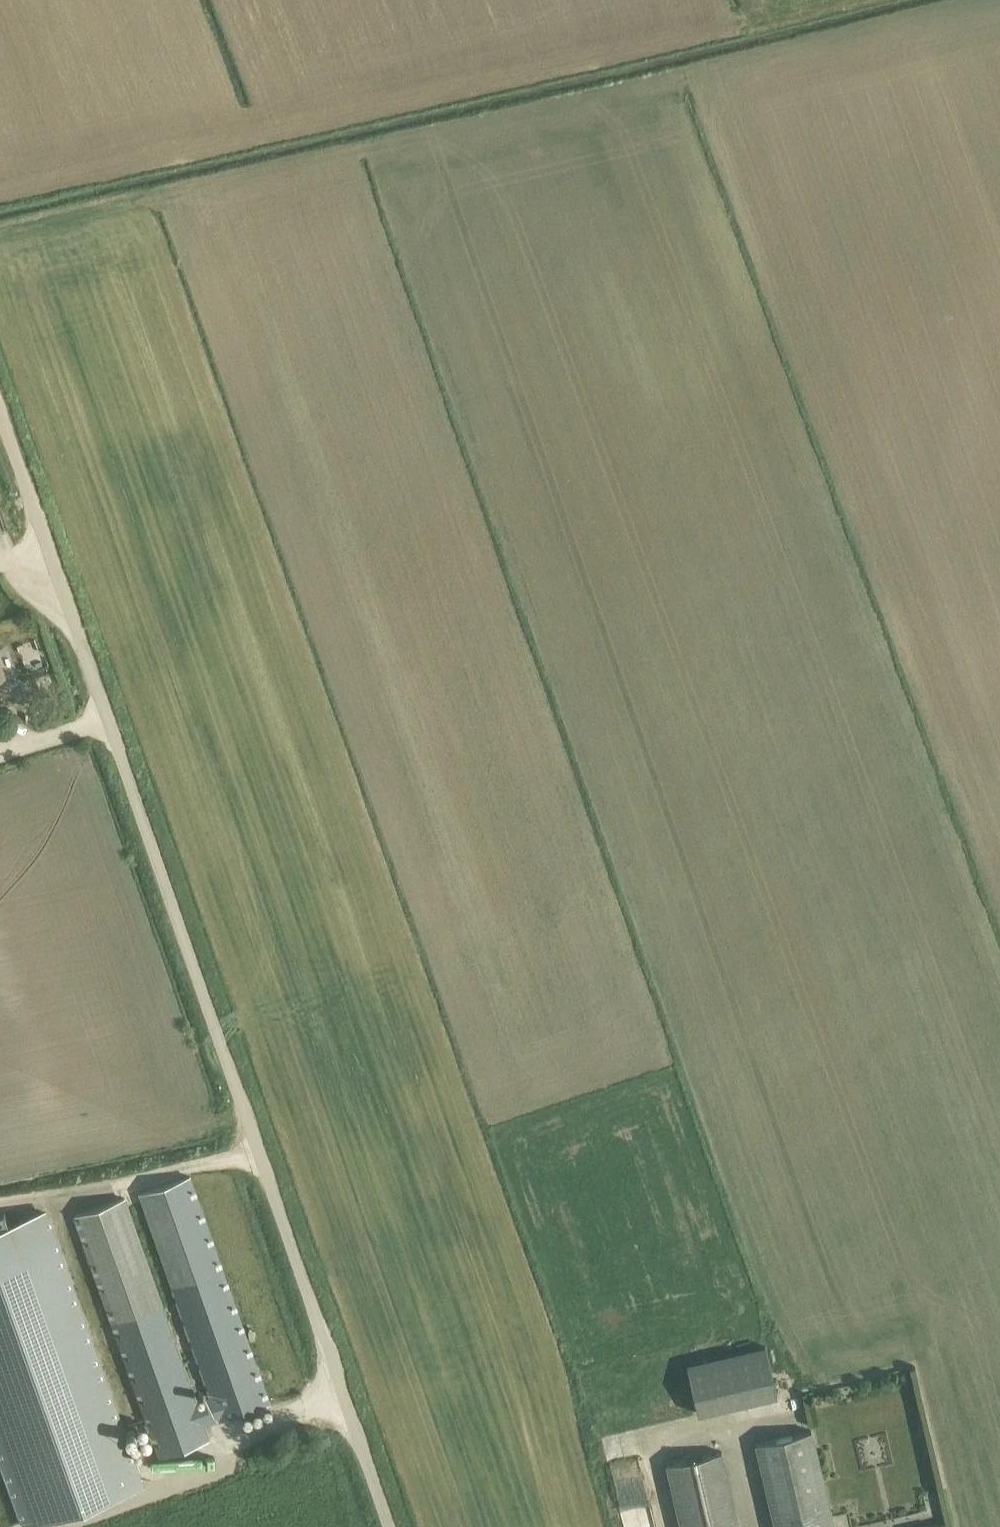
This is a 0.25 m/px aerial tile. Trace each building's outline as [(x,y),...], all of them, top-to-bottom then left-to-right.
[(125,1198),(75,1216),(159,1456),(209,1438),(204,1424),(219,1419),(220,1420),(270,1402),(190,1176),(140,1194),(172,1287),(211,1395),(196,1401),(162,1305),(125,1198)] [(23,1523),(142,1481),(48,1213),(10,1226),(5,1211),(0,1213),(0,1458),(23,1523)] [(766,1346),(687,1365),(698,1413),(706,1411),(777,1394),(766,1346)] [(757,1443),(776,1526),(834,1526),(811,1431),(757,1443)] [(667,1464),(682,1526),(739,1526),(722,1451),(667,1464)]
